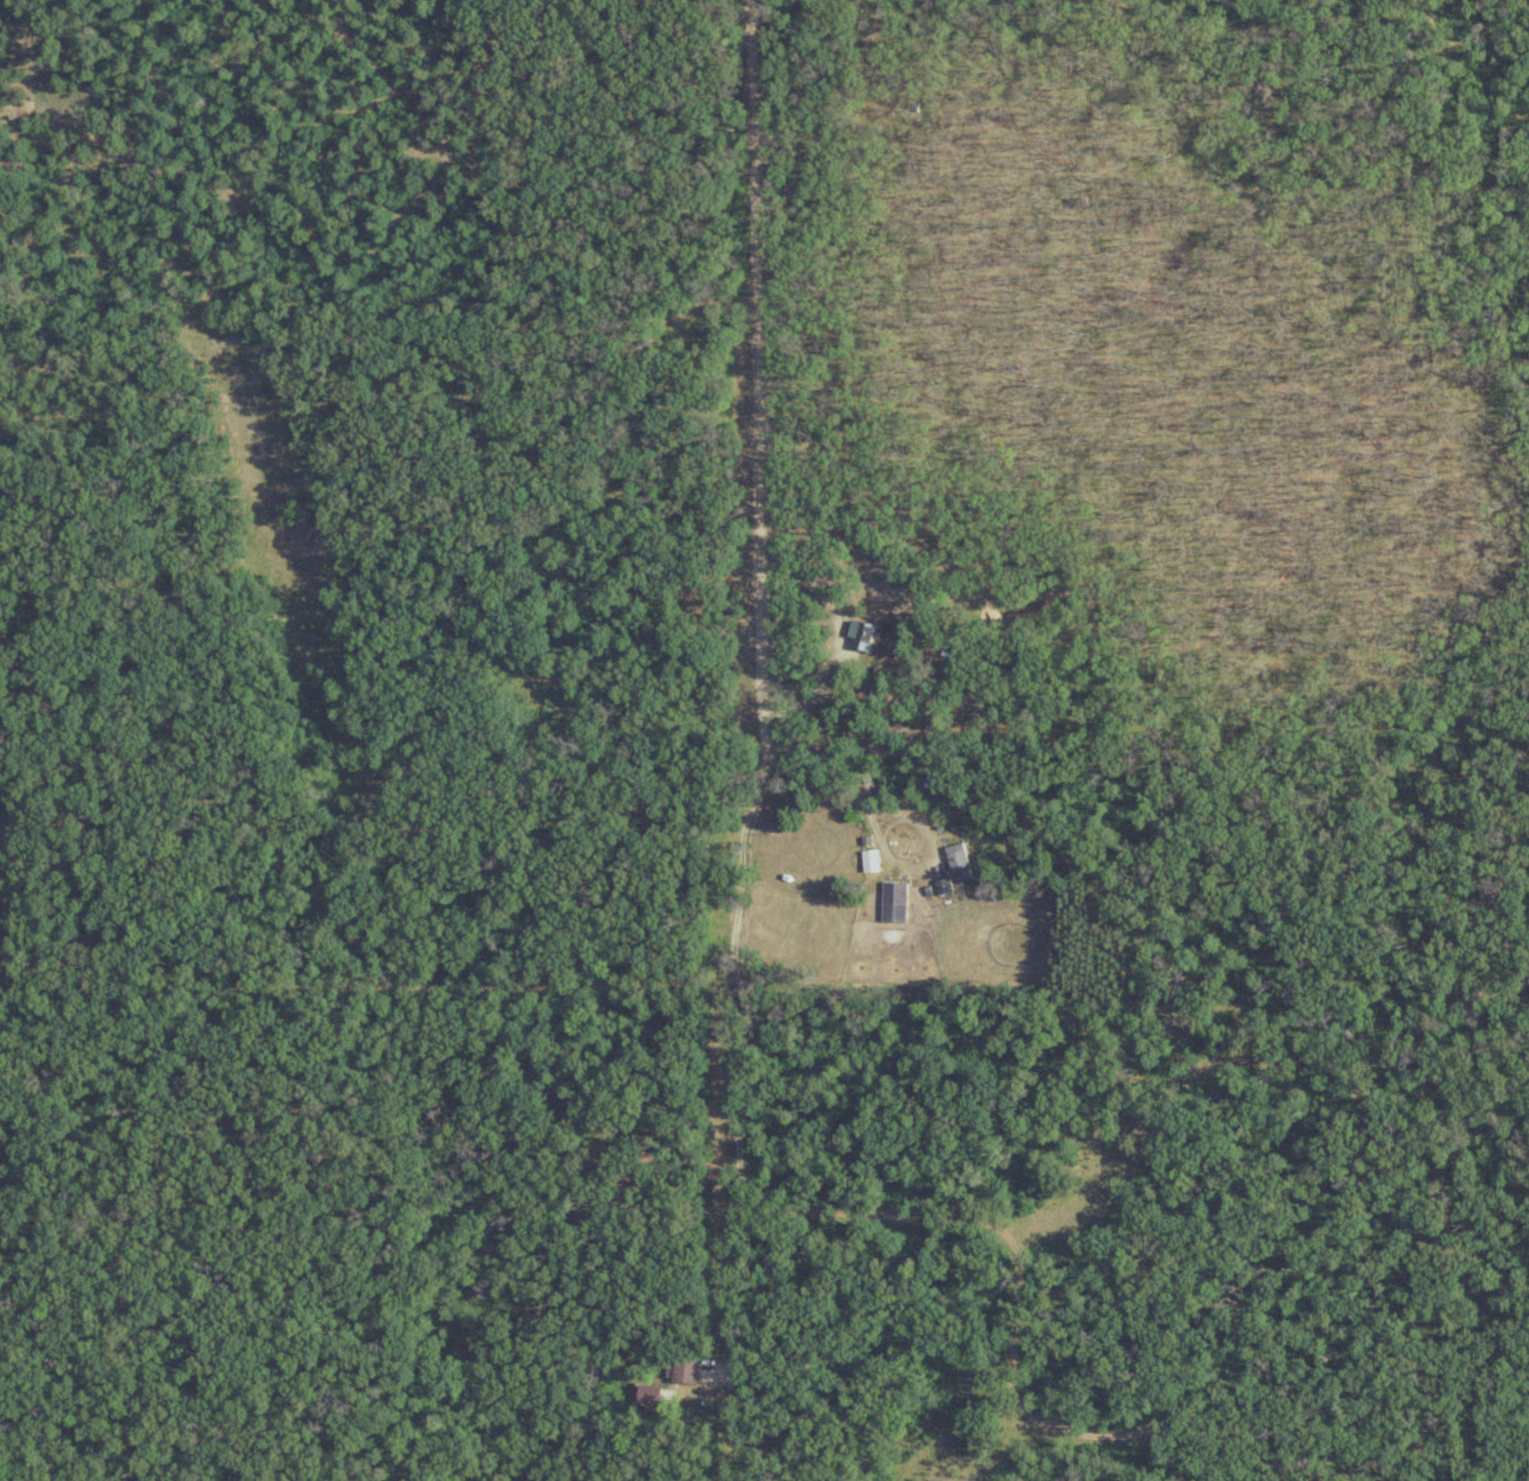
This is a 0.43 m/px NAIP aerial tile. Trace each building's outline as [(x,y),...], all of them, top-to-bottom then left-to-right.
[(876,627),(852,620),(845,647),(869,654),(876,627)] [(973,880),(962,844),(944,849),(952,875),(956,874),(959,884),(973,880)] [(878,874),(878,852),(862,852),(863,874),(878,874)] [(951,891),(947,881),(936,884),(939,895),(951,891)] [(906,923),(906,883),(881,883),(881,923),(906,923)] [(666,1383),(697,1385),(699,1356),(668,1353),(666,1383)] [(660,1384),(636,1384),(635,1405),(659,1405),(660,1384)]
